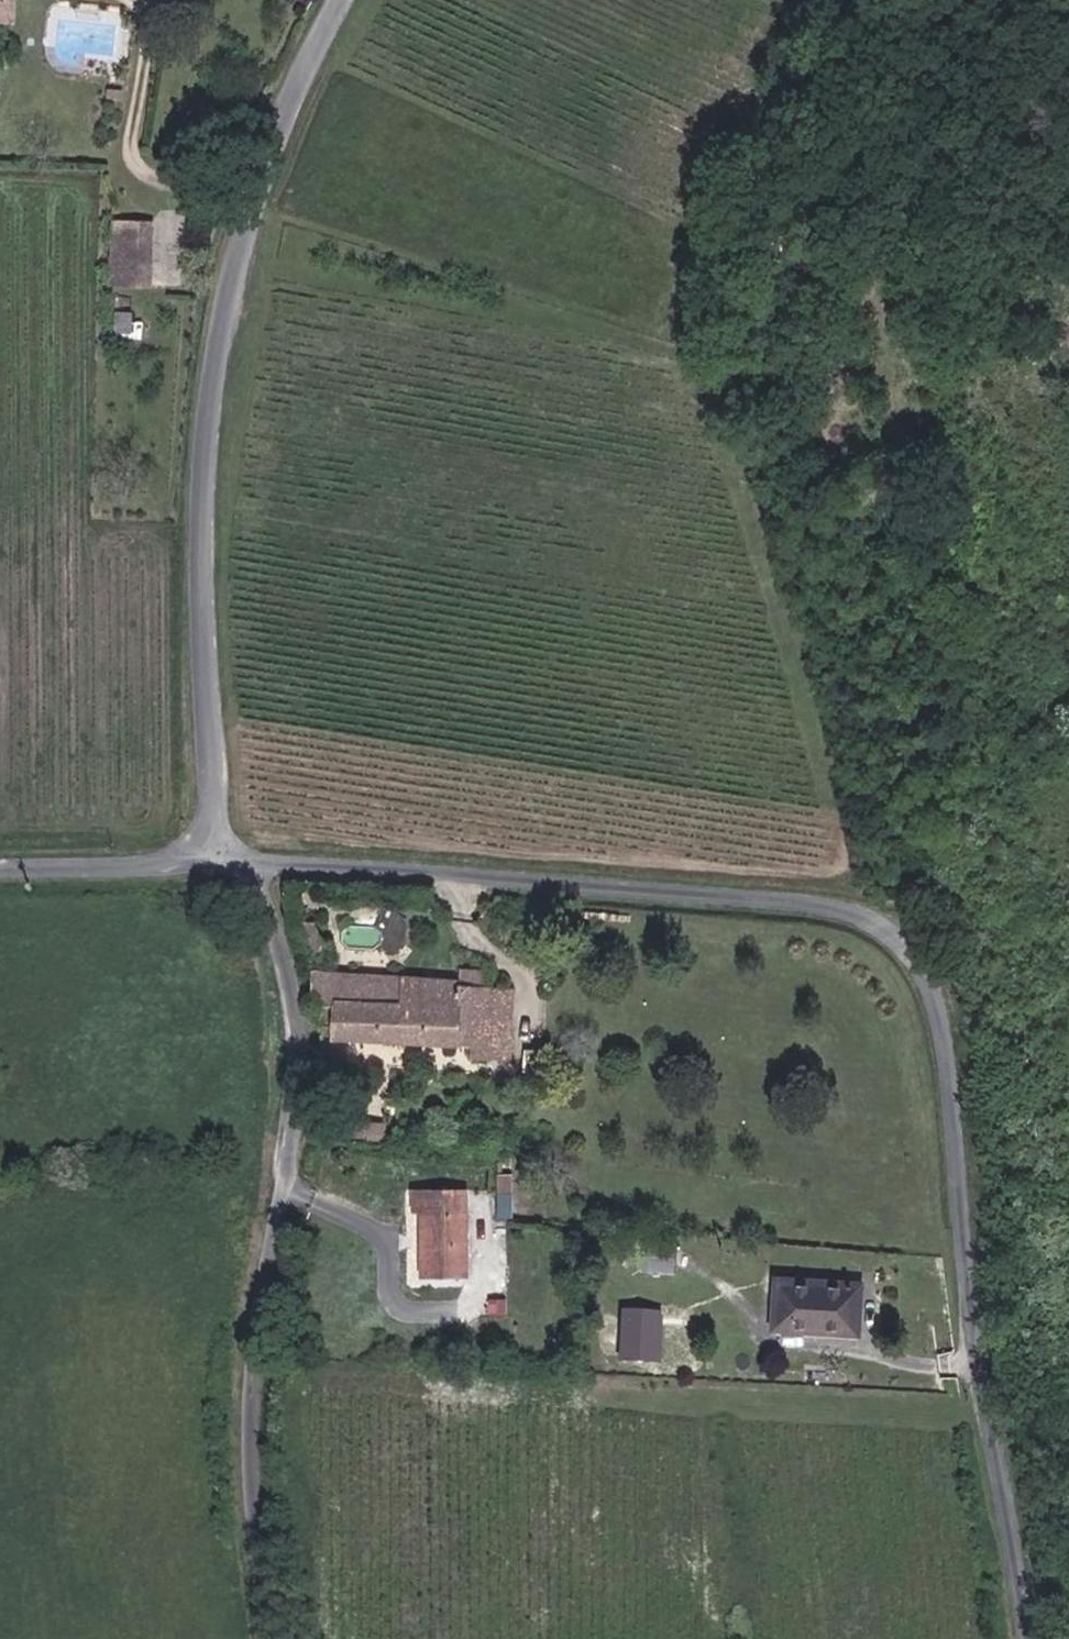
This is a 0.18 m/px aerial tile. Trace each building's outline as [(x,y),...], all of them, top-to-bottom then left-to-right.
[(154,282),(155,217),(114,216),(113,281),(154,282)] [(423,974),(300,985),(301,1015),(316,1014),(318,1037),(456,1028),(458,1039),(473,1039),(472,1005),(486,1004),(486,984),(480,984),(479,979),(424,982),(423,974)] [(346,1142),(361,1144),(363,1117),(349,1116),(346,1142)] [(464,1167),(412,1167),(412,1187),(422,1187),(422,1260),(464,1260),(464,1167)] [(679,1231),(644,1227),(641,1260),(676,1263),(679,1231)] [(776,1267),(772,1316),(859,1323),(863,1274),(776,1267)] [(666,1363),(669,1311),(628,1308),(624,1360),(666,1363)]
